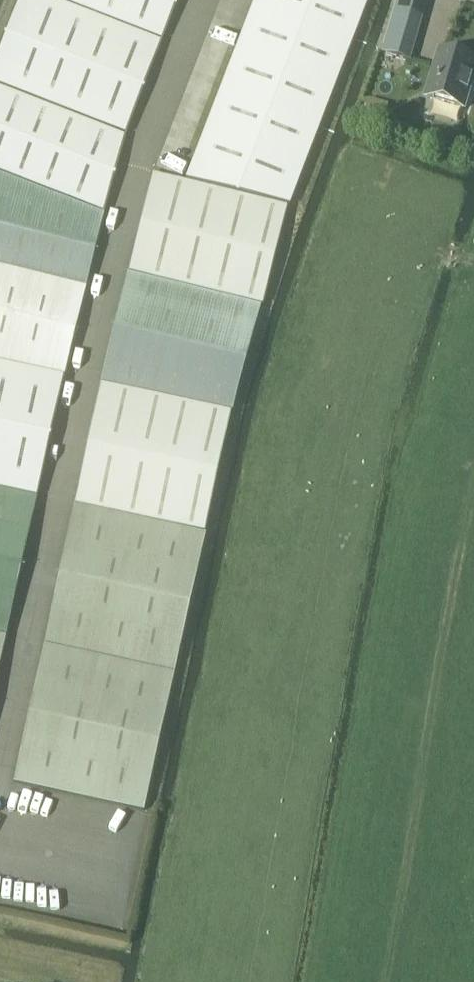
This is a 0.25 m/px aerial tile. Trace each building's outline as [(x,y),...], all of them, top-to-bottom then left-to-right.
[(126,134),(161,43),(140,35),(50,0),(18,0),(4,35),(0,46),(0,85),(126,134)] [(152,35),(162,39),(178,0),(63,0),(152,35)] [(186,182),(288,208),(367,0),(256,0),(186,182)] [(396,11),(383,55),(408,62),(421,18),(396,11)] [(432,102),(434,103),(434,102),(460,110),(460,111),(462,111),(473,71),(473,63),(442,54),(442,53),(440,52),(435,69),(441,70),(432,102)] [(104,213),(125,139),(0,89),(0,172),(104,213)] [(127,271),(262,307),(288,211),(152,175),(127,271)] [(86,287),(104,216),(0,176),(0,266),(86,287)] [(65,377),(86,290),(0,268),(0,363),(65,377)] [(101,384),(233,413),(262,309),(129,275),(101,384)] [(38,496),(65,378),(0,364),(0,488),(38,496)] [(74,504),(204,533),(205,533),(231,414),(100,385),(74,504)] [(7,637),(38,499),(0,491),(0,635),(7,637)] [(45,645),(175,673),(206,536),(74,507),(45,645)] [(13,783),(143,812),(173,675),(44,647),(13,783)]
